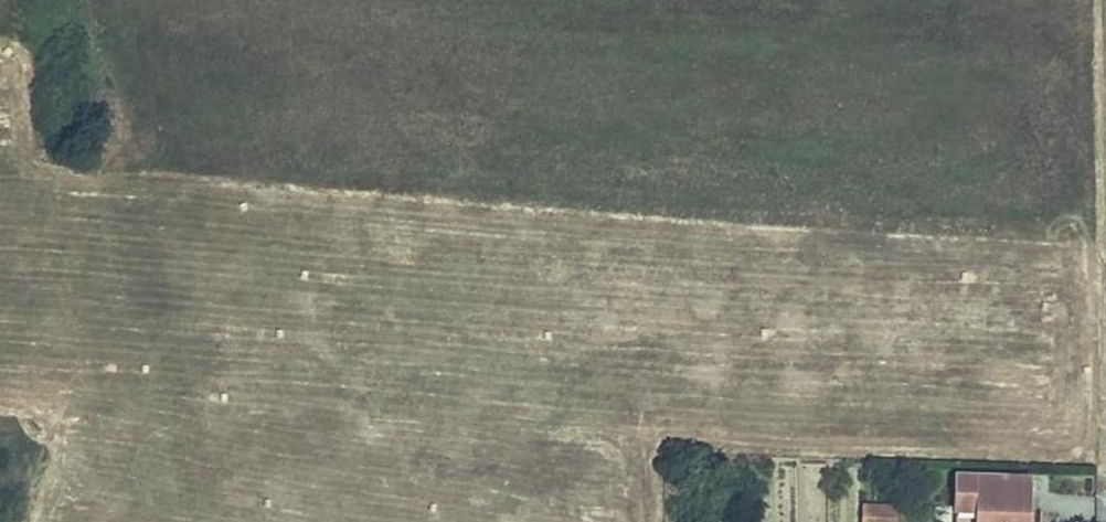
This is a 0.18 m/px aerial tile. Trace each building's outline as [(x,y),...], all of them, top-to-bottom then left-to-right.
[(956,516),(977,517),(977,521),(1024,521),(1025,488),(957,486),(956,516)] [(860,512),(860,521),(894,521),(894,512),(860,512)]
